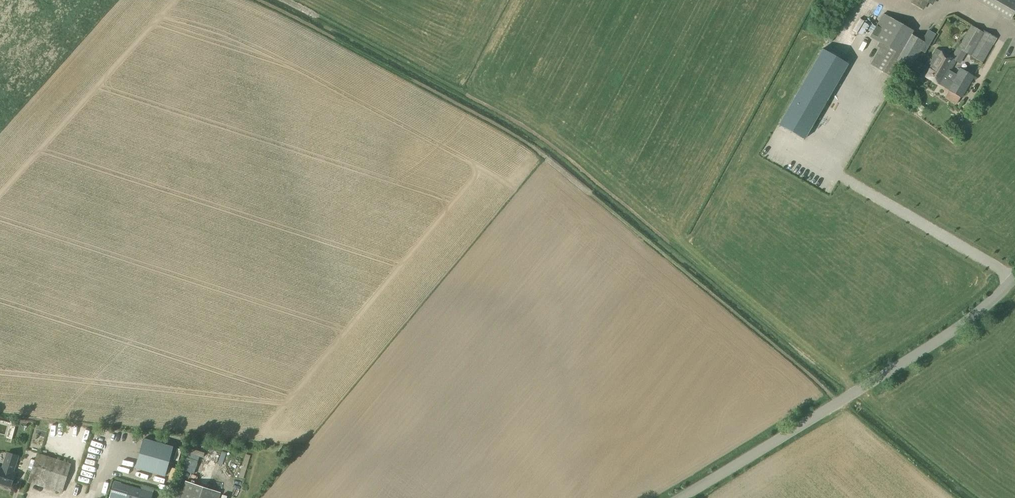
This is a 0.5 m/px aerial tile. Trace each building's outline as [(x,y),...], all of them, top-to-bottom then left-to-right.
[(912,3),(923,9),(927,2),(931,4),(934,0),(914,0),(912,3)] [(1014,12),(1014,1),(1013,0),(975,0),(1010,20),(1014,12)] [(910,68),(915,61),(921,50),(926,53),(936,35),(928,30),(922,41),(911,34),(913,31),(883,14),(869,37),(879,43),(877,47),(880,48),(870,65),(897,80),(905,65),(910,68)] [(868,33),(874,22),(864,17),(858,27),(868,33)] [(983,32),(970,25),(958,48),(957,48),(966,53),(970,55),(982,63),(996,38),(983,31),(983,32)] [(951,57),(956,61),(955,62),(959,64),(966,53),(957,48),(958,48),(957,47),(951,57)] [(822,49),(778,124),(804,140),(848,64),(822,49)] [(915,61),(910,68),(962,98),(974,77),(960,69),(956,76),(950,72),(955,62),(956,61),(951,57),(937,49),(926,67),(915,61)] [(912,111),(914,108),(908,103),(906,106),(912,111)] [(11,440),(17,422),(11,420),(6,438),(11,440)] [(173,447),(143,438),(135,468),(164,476),(173,447)] [(18,456),(7,452),(2,469),(0,468),(0,485),(11,488),(15,473),(13,472),(18,456)] [(61,493),(71,464),(37,453),(28,482),(61,493)] [(229,476),(236,479),(244,459),(236,456),(229,476)] [(211,468),(218,469),(220,459),(213,458),(211,468)] [(152,492),(114,482),(109,497),(151,497),(152,492)] [(220,493),(185,482),(180,497),(218,497),(220,493)]
